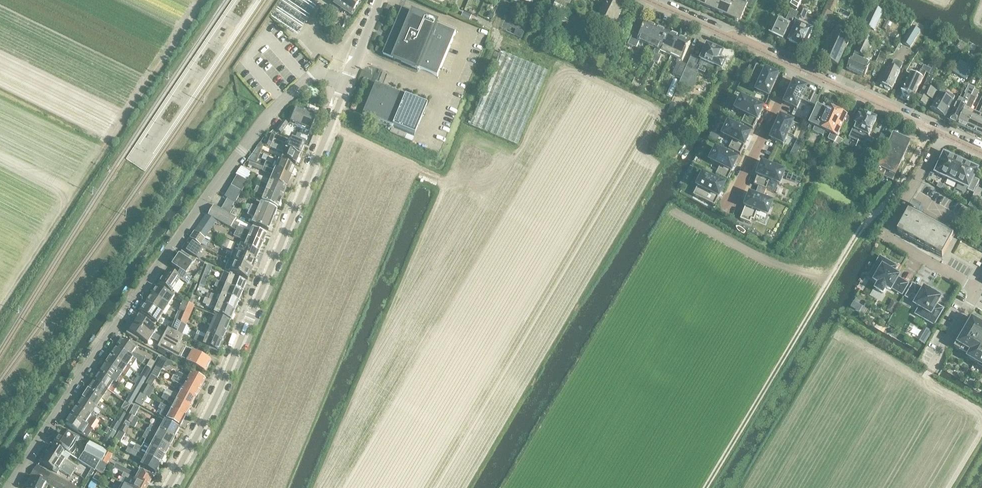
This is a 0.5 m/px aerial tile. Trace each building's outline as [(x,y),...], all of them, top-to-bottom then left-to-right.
[(274,18),(302,34),(322,0),(285,0),(274,18)] [(335,5),(336,5),(340,8),(351,16),(361,0),(338,0),(335,5)] [(626,3),(620,0),(606,0),(597,20),(591,17),(589,23),(593,25),(611,34),(626,3)] [(706,8),(717,13),(723,0),(710,0),(706,8)] [(717,13),(729,18),(737,0),(723,0),(717,13)] [(729,18),(740,23),(747,7),(750,2),(746,0),(737,0),(729,18)] [(798,12),(804,0),(785,0),(783,4),(798,12)] [(340,8),(336,5),(331,12),(331,11),(327,17),(336,22),(339,17),(336,15),(340,8)] [(814,27),(803,22),(809,10),(802,6),(798,14),(796,20),(799,21),(798,23),(797,23),(788,42),(804,50),(814,27)] [(383,54),(419,69),(437,76),(455,32),(438,25),(438,24),(402,9),(383,54)] [(866,33),(876,12),(871,9),(861,30),(866,33)] [(793,19),(796,20),(798,14),(791,10),(785,21),(777,18),(769,35),(783,42),(783,41),(793,19)] [(829,25),(834,14),(825,10),(820,21),(829,25)] [(461,18),(469,22),(472,16),(464,12),(461,18)] [(553,25),(556,19),(543,14),(541,20),(553,25)] [(634,33),(628,45),(636,48),(639,42),(648,46),(656,28),(645,23),(639,35),(634,33)] [(903,43),(910,48),(920,31),(912,27),(903,43)] [(656,28),(648,46),(655,49),(653,53),(655,53),(651,61),(655,63),(658,55),(660,51),(668,33),(656,28)] [(524,32),(517,29),(514,36),(521,39),(524,32)] [(668,33),(660,51),(671,56),(679,38),(668,33)] [(821,58),(838,66),(850,40),(833,33),(821,58)] [(864,36),(857,52),(855,52),(847,70),(864,78),(870,65),(863,61),(872,39),(864,36)] [(679,38),(671,56),(677,59),(675,63),(677,64),(672,74),(675,75),(682,78),(688,65),(687,65),(682,63),(682,61),(690,43),(679,38)] [(967,46),(960,43),(956,48),(962,52),(967,46)] [(688,65),(682,78),(678,86),(692,91),(697,80),(695,79),(699,71),(704,73),(706,69),(716,74),(718,69),(722,71),(725,63),(720,60),(723,53),(707,46),(700,61),(691,56),(687,65),(688,65)] [(548,72),(501,52),(470,126),(518,146),(548,72)] [(882,64),(886,55),(880,52),(876,62),(882,64)] [(979,55),(973,52),(969,59),(963,55),(955,70),(968,77),(976,63),(974,62),(979,55)] [(891,67),(889,66),(880,85),(884,87),(885,89),(888,91),(890,90),(892,90),(900,72),(899,71),(902,65),(901,64),(896,61),(894,62),(891,67)] [(918,64),(912,61),(908,69),(912,72),(918,64)] [(930,63),(928,68),(923,66),(921,70),(920,70),(918,76),(910,73),(902,92),(901,92),(901,93),(914,99),(915,98),(914,97),(922,78),(923,79),(926,73),(929,74),(933,68),(933,67),(934,65),(930,63)] [(756,66),(755,68),(750,66),(748,71),(753,73),(751,78),(761,82),(757,92),(769,97),(778,76),(756,66)] [(937,70),(933,68),(929,74),(926,81),(923,87),(916,102),(925,106),(928,99),(933,101),(937,93),(928,89),(937,70)] [(393,126),(394,127),(414,135),(427,105),(406,96),(405,96),(405,95),(375,83),(362,114),(363,114),(363,115),(392,127),(393,126)] [(794,83),(785,104),(796,109),(800,100),(810,104),(815,93),(794,83)] [(948,121),(958,125),(971,97),(975,90),(974,89),(975,88),(969,85),(965,93),(966,93),(963,99),(959,98),(957,103),(948,121)] [(953,103),(952,102),(953,100),(950,98),(948,100),(944,98),(945,96),(948,90),(943,87),(939,92),(940,92),(930,109),(945,117),(953,103)] [(971,97),(958,125),(966,129),(973,113),(970,111),(976,98),(975,98),(978,92),(975,90),(971,97)] [(742,98),(736,110),(746,115),(741,123),(753,129),(763,109),(742,98)] [(827,133),(836,112),(827,107),(825,111),(818,107),(809,125),(810,125),(808,130),(823,137),(825,132),(827,133)] [(966,129),(975,133),(981,118),(981,107),(978,115),(973,113),(966,129)] [(299,128),(306,112),(296,108),(289,123),(299,128)] [(306,112),(299,128),(310,132),(316,116),(306,112)] [(849,118),(847,117),(847,116),(836,112),(827,133),(831,134),(828,140),(834,143),(828,154),(833,158),(839,146),(834,142),(837,137),(838,138),(843,125),(845,126),(848,125),(850,121),(849,118)] [(859,116),(855,124),(847,142),(862,150),(869,137),(876,120),(864,114),(862,118),(859,116)] [(781,118),(771,140),(783,145),(788,135),(794,138),(799,126),(781,118)] [(288,125),(283,121),(275,131),(280,134),(288,125)] [(729,124),(723,135),(733,140),(729,149),(740,155),(750,135),(729,124)] [(804,141),(807,135),(801,132),(798,138),(804,141)] [(304,146),(289,140),(288,140),(286,145),(273,139),(274,136),(268,134),(265,141),(300,156),(304,146)] [(876,173),(892,181),(894,176),(895,176),(910,142),(893,135),(878,169),(876,173)] [(868,153),(876,157),(883,143),(875,139),(868,153)] [(300,156),(265,141),(264,145),(270,147),(270,148),(283,153),(281,158),(296,165),(300,156)] [(253,154),(248,160),(255,162),(260,150),(257,148),(253,154)] [(716,150),(710,161),(720,166),(716,175),(727,180),(738,160),(716,150)] [(939,164),(937,170),(935,173),(947,179),(956,159),(944,154),(943,156),(941,155),(937,163),(939,164)] [(956,159),(947,179),(958,183),(967,162),(957,158),(956,159)] [(264,167),(290,178),(294,168),(273,159),(271,164),(266,162),(264,167)] [(248,165),(262,171),(264,167),(250,162),(248,165)] [(977,167),(967,162),(958,183),(968,188),(967,190),(973,193),(979,180),(974,178),(977,169),(976,169),(977,167)] [(780,185),(782,178),(785,173),(762,164),(754,185),(766,190),(770,181),(780,185)] [(252,174),(250,173),(250,172),(240,167),(235,175),(237,176),(247,182),(252,174)] [(290,178),(264,167),(262,171),(272,175),(270,181),(286,188),(290,178)] [(693,195),(703,200),(715,206),(725,186),(703,175),(693,195)] [(230,187),(241,192),(247,182),(237,176),(230,187)] [(282,198),(286,188),(270,181),(258,176),(256,180),(268,185),(266,191),(282,198)] [(241,192),(230,187),(224,197),(227,199),(234,203),(241,192)] [(254,192),(263,196),(261,201),(278,208),(282,198),(266,191),(256,187),(254,192)] [(977,188),(971,200),(981,205),(981,198),(980,197),(981,193),(981,190),(977,188)] [(750,195),(740,220),(750,224),(752,220),(754,221),(758,212),(768,216),(773,204),(750,195)] [(234,203),(227,199),(221,209),(221,210),(229,214),(234,207),(232,206),(234,203)] [(971,201),(968,206),(974,210),(977,205),(971,201)] [(245,209),(249,211),(272,220),(276,210),(260,203),(258,209),(251,206),(250,206),(247,205),(245,209)] [(913,204),(910,209),(919,214),(922,209),(913,204)] [(216,220),(220,222),(230,228),(234,221),(236,218),(229,214),(221,210),(221,209),(213,205),(208,215),(206,214),(205,215),(207,216),(216,221),(216,220)] [(268,230),(272,220),(249,211),(247,215),(254,218),(252,224),(268,230)] [(908,238),(916,242),(917,240),(920,242),(919,244),(920,245),(922,242),(925,244),(924,247),(931,251),(933,249),(936,250),(935,253),(942,257),(953,236),(908,212),(897,232),(904,236),(906,234),(909,236),(908,238)] [(199,224),(210,230),(216,221),(207,216),(205,215),(199,224)] [(239,224),(234,221),(230,228),(235,230),(235,231),(236,231),(235,232),(263,243),(266,234),(251,228),(250,232),(238,227),(239,224)] [(194,231),(204,238),(211,241),(213,236),(207,233),(210,230),(199,224),(194,231)] [(204,239),(194,232),(190,238),(200,245),(204,239)] [(246,242),(244,246),(259,252),(263,243),(235,232),(233,236),(246,242)] [(205,251),(188,240),(182,249),(199,260),(205,251)] [(244,246),(235,243),(231,252),(233,252),(233,251),(255,261),(259,252),(244,246)] [(237,264),(251,270),(255,261),(233,251),(233,252),(230,258),(229,257),(226,257),(225,259),(229,260),(237,264)] [(178,271),(185,275),(192,264),(193,264),(196,259),(189,256),(187,260),(177,254),(170,265),(178,271)] [(887,269),(890,264),(895,267),(896,267),(880,258),(871,273),(877,277),(875,281),(879,284),(876,289),(883,293),(886,288),(891,290),(892,288),(902,294),(908,284),(898,278),(899,276),(887,269)] [(237,264),(229,260),(224,270),(247,280),(251,270),(237,264)] [(202,276),(207,278),(212,267),(208,265),(206,266),(202,276)] [(190,279),(185,275),(178,271),(175,276),(167,271),(159,284),(171,292),(180,279),(187,284),(190,279)] [(232,277),(223,272),(219,282),(222,283),(221,284),(242,293),(246,284),(232,278),(232,277)] [(207,278),(202,276),(199,285),(204,287),(207,278)] [(221,295),(238,302),(242,293),(221,284),(222,283),(219,282),(216,281),(214,287),(223,291),(221,295)] [(918,308),(915,313),(934,324),(942,309),(936,305),(941,298),(924,288),(923,291),(913,285),(906,298),(914,303),(913,305),(918,308)] [(157,287),(151,295),(164,303),(164,304),(167,305),(172,296),(157,287)] [(211,301),(235,311),(238,302),(221,295),(220,298),(210,294),(210,295),(207,293),(205,299),(211,301)] [(151,295),(146,304),(158,312),(159,312),(164,304),(164,303),(151,295)] [(211,309),(212,308),(215,309),(213,313),(231,320),(235,311),(211,301),(205,299),(204,298),(202,304),(206,305),(205,307),(211,309)] [(979,305),(954,348),(964,354),(964,356),(981,366),(981,300),(979,305)] [(185,307),(186,303),(182,301),(178,311),(184,313),(186,307),(185,307)] [(892,301),(886,311),(892,314),(898,304),(892,301)] [(186,307),(184,313),(190,316),(194,306),(191,304),(188,303),(186,303),(185,307),(186,307)] [(146,304),(140,312),(153,320),(157,323),(163,315),(159,312),(158,312),(146,304)] [(180,323),(184,313),(178,311),(174,320),(180,323)] [(190,316),(184,313),(180,323),(186,325),(190,316)] [(152,336),(154,334),(156,330),(148,324),(150,322),(138,314),(132,324),(152,336)] [(210,326),(225,332),(230,322),(214,316),(212,321),(209,320),(207,324),(210,326)] [(176,332),(180,323),(174,320),(170,329),(176,332)] [(180,323),(176,332),(182,335),(186,325),(180,323)] [(137,341),(139,338),(147,343),(150,339),(155,341),(157,336),(154,334),(152,336),(132,324),(125,333),(137,341)] [(225,332),(210,326),(208,330),(205,328),(203,334),(206,335),(206,336),(221,342),(225,332)] [(164,356),(166,352),(173,356),(186,363),(205,373),(211,362),(191,352),(179,345),(183,336),(182,335),(176,332),(170,329),(167,328),(162,338),(159,343),(157,348),(158,348),(156,352),(164,356)] [(221,342),(206,336),(204,339),(196,335),(193,341),(202,344),(202,345),(217,351),(221,342)] [(924,335),(920,341),(926,344),(930,338),(924,335)] [(122,339),(116,347),(136,361),(142,365),(145,359),(139,355),(133,353),(136,348),(122,339)] [(116,347),(110,356),(124,365),(130,369),(136,361),(116,347)] [(104,364),(124,377),(130,369),(124,365),(110,356),(104,364)] [(156,367),(161,370),(164,365),(167,361),(161,357),(156,367)] [(146,367),(151,370),(155,363),(149,360),(145,367),(146,367)] [(99,373),(118,386),(124,377),(104,364),(99,373)] [(140,376),(141,376),(146,379),(151,370),(146,367),(140,376)] [(156,367),(151,376),(155,378),(157,379),(161,370),(156,367)] [(118,386),(99,373),(93,382),(107,391),(112,395),(118,386)] [(191,373),(190,373),(188,378),(179,373),(176,377),(200,390),(205,380),(191,373)] [(180,392),(195,399),(200,390),(176,377),(173,375),(170,380),(183,387),(180,392)] [(135,385),(136,385),(140,388),(141,388),(146,379),(141,376),(135,385)] [(155,378),(151,376),(146,385),(149,387),(150,387),(155,378)] [(102,399),(107,391),(93,382),(87,390),(102,399)] [(129,392),(131,394),(135,396),(140,388),(136,385),(133,391),(131,389),(129,392)] [(140,393),(144,396),(149,387),(146,385),(145,385),(140,393)] [(82,398),(102,412),(106,415),(110,409),(100,403),(102,399),(87,390),(82,398)] [(195,399),(180,392),(178,396),(166,390),(163,394),(190,408),(195,399)] [(139,405),(144,396),(140,393),(135,403),(139,405)] [(126,403),(130,406),(135,396),(131,394),(126,403)] [(190,408),(163,394),(161,399),(173,405),(171,410),(170,410),(185,417),(190,408)] [(102,412),(82,398),(76,407),(96,420),(102,412)] [(130,406),(126,403),(125,402),(121,409),(126,412),(130,406)] [(179,427),(180,427),(185,417),(170,410),(171,410),(160,404),(158,409),(161,411),(158,416),(179,427)] [(129,414),(134,417),(140,408),(134,405),(129,414)] [(76,407),(70,416),(92,430),(92,429),(98,421),(96,420),(76,407)] [(126,414),(121,411),(116,420),(120,423),(126,414)] [(134,417),(129,414),(125,421),(131,424),(134,417)] [(91,437),(94,431),(95,431),(92,429),(92,430),(70,416),(65,424),(79,434),(82,429),(86,432),(85,433),(91,437)] [(179,429),(158,418),(153,427),(174,438),(179,429)] [(115,420),(109,429),(115,432),(120,423),(116,420),(115,420)] [(144,434),(169,447),(174,438),(153,427),(150,425),(148,429),(147,429),(144,434)] [(107,435),(104,438),(110,442),(116,433),(109,429),(107,428),(104,433),(107,435)] [(124,434),(120,432),(116,439),(120,441),(124,434)] [(69,453),(75,441),(61,433),(54,443),(69,453)] [(169,447),(144,434),(142,438),(145,440),(143,444),(165,456),(169,447)] [(104,438),(101,445),(106,449),(110,442),(104,438)] [(107,451),(89,442),(84,452),(78,461),(91,469),(94,471),(95,470),(99,462),(101,463),(102,462),(107,451)] [(135,445),(133,450),(160,465),(165,456),(143,444),(141,448),(135,445)] [(45,454),(73,473),(76,468),(61,458),(64,454),(50,445),(45,454)] [(126,453),(130,455),(142,461),(140,465),(155,473),(160,465),(133,450),(128,448),(126,453)] [(73,473),(45,454),(39,462),(52,471),(55,467),(70,477),(73,473)] [(95,470),(103,474),(107,465),(103,463),(102,462),(101,463),(99,462),(95,470)] [(54,487),(80,487),(37,465),(30,476),(54,487)] [(115,465),(113,468),(123,473),(148,486),(152,477),(139,471),(137,476),(115,465)] [(85,479),(88,481),(94,471),(91,469),(85,479)] [(129,487),(147,487),(148,486),(123,473),(121,477),(124,479),(121,484),(129,487)] [(95,474),(92,480),(98,484),(99,484),(103,479),(95,474)] [(49,487),(32,478),(29,483),(27,482),(25,487),(26,487),(52,487),(49,487)]
